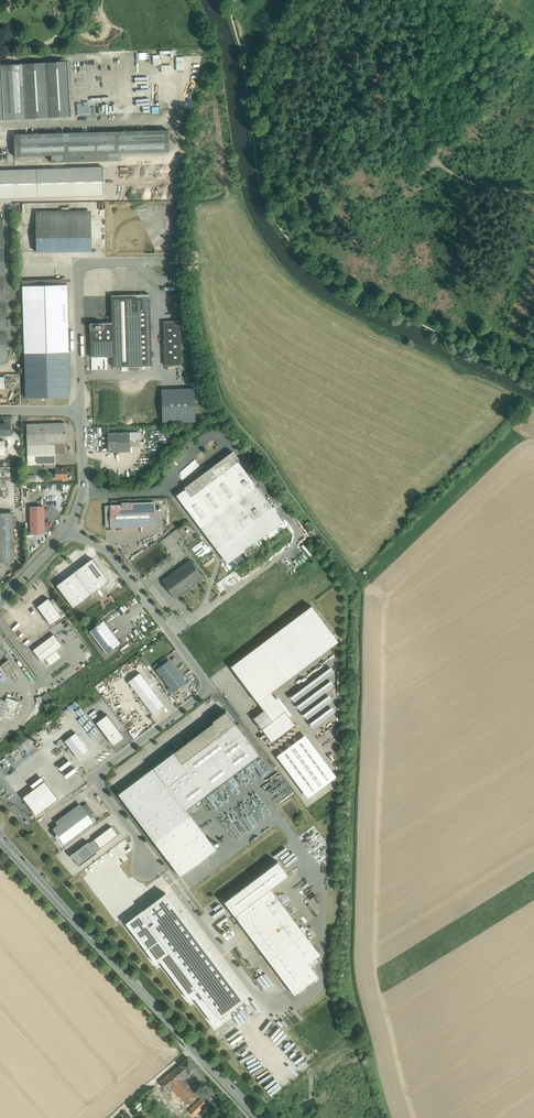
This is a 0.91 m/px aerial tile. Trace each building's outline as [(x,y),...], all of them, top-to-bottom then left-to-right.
[(0,65),(0,120),(71,116),(68,61),(0,65)] [(118,102),(117,93),(103,93),(103,98),(98,98),(99,113),(124,113),(124,102),(118,102)] [(124,131),(14,135),(15,157),(52,155),(52,162),(109,160),(109,154),(120,154),(169,152),(168,130),(130,131),(124,131)] [(0,170),(0,198),(170,193),(169,165),(0,170)] [(92,251),(91,212),(36,213),(36,252),(92,251)] [(67,284),(23,286),(26,398),(69,397),(70,384),(69,352),(67,284)] [(112,323),(90,324),(91,357),(113,356),(113,367),(152,366),(150,294),(111,296),(112,323)] [(180,321),(164,321),(165,365),(182,365),(180,321)] [(163,422),(196,421),(195,387),(162,388),(163,422)] [(65,422),(27,424),(27,444),(55,443),(66,443),(65,422)] [(0,424),(0,435),(11,435),(10,424),(0,424)] [(130,432),(108,433),(108,452),(130,451),(130,432)] [(55,443),(27,444),(28,464),(56,463),(55,443)] [(233,451),(184,488),(185,489),(184,490),(183,490),(176,495),(202,529),(258,487),(238,461),(240,461),(233,451)] [(66,468),(56,468),(56,478),(67,478),(66,468)] [(258,487),(202,529),(216,548),(272,506),(258,487)] [(154,504),(130,505),(130,503),(122,503),(122,505),(111,506),(106,506),(106,527),(111,526),(111,524),(123,524),(123,527),(134,527),(133,523),(155,523),(154,504)] [(47,508),(33,509),(33,537),(48,536),(47,508)] [(0,516),(0,565),(17,565),(15,515),(0,516)] [(92,559),(56,586),(73,608),(108,581),(92,559)] [(190,560),(162,581),(168,588),(167,589),(168,592),(170,591),(175,598),(204,577),(190,560)] [(46,597),(35,605),(50,625),(61,616),(46,597)] [(120,643),(103,621),(90,631),(107,653),(120,643)] [(54,634),(33,649),(42,661),(46,658),(50,664),(61,657),(56,650),(62,646),(54,634)] [(10,675),(16,669),(8,659),(2,665),(10,675)] [(168,661),(156,670),(159,674),(162,672),(164,676),(165,676),(174,669),(168,661)] [(322,681),(320,682),(321,685),(330,680),(328,676),(335,672),(332,667),(318,675),(322,681)] [(175,668),(174,669),(165,676),(164,676),(163,677),(174,692),(186,683),(175,668)] [(145,703),(156,695),(140,673),(128,681),(145,703)] [(326,691),(335,685),(332,680),(323,687),(326,691)] [(164,705),(156,695),(145,703),(152,714),(164,705)] [(20,702),(7,697),(7,698),(6,700),(2,713),(4,717),(13,720),(13,721),(14,721),(20,702)] [(212,697),(200,705),(204,711),(216,702),(212,697)] [(265,709),(253,718),(262,729),(273,720),(265,709)] [(214,722),(177,750),(174,752),(174,751),(174,752),(182,763),(236,723),(236,722),(235,722),(227,710),(219,716),(213,721),(214,722)] [(285,711),(273,720),(262,729),(272,742),(295,725),(285,711)] [(107,714),(97,722),(114,745),(124,737),(107,714)] [(236,723),(182,763),(174,752),(119,793),(181,875),(217,848),(187,809),(260,755),(240,729),(237,725),(236,723)] [(89,750),(75,732),(64,740),(78,758),(89,750)] [(277,754),(307,797),(337,777),(307,734),(277,754)] [(31,785),(34,789),(45,781),(42,777),(31,785)] [(34,789),(23,796),(36,815),(58,800),(45,781),(34,789)] [(60,839),(64,844),(94,821),(82,806),(53,829),(56,833),(56,834),(56,835),(56,837),(57,838),(58,839),(60,839)] [(112,827),(94,839),(100,848),(118,835),(112,827)] [(94,839),(89,843),(96,851),(100,848),(94,839)] [(89,842),(70,855),(78,866),(96,852),(96,851),(89,843),(89,842)] [(260,875),(225,902),(270,961),(305,934),(260,875)] [(218,929),(225,937),(230,934),(224,925),(218,929)] [(319,977),(311,964),(270,965),(277,975),(281,975),(294,994),(319,977)] [(190,1059),(160,1085),(170,1096),(175,1092),(188,1108),(200,1098),(188,1084),(201,1072),(190,1059)] [(189,1113),(194,1117),(199,1117),(210,1108),(203,1100),(189,1113)] [(141,1101),(135,1106),(139,1110),(145,1105),(141,1101)]
